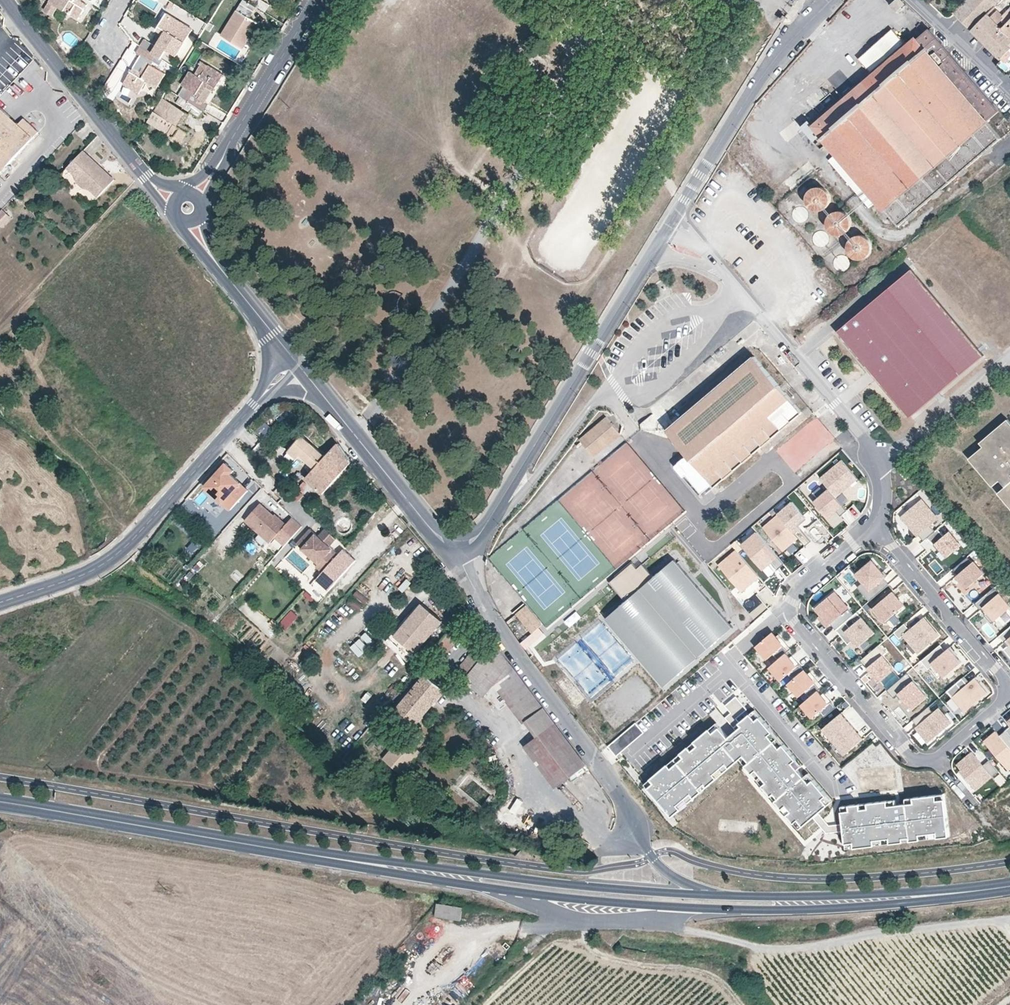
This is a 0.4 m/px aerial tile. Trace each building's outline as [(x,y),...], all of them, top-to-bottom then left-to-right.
[(44,10),(53,16),(59,7),(79,19),(88,5),(80,0),(51,0),(44,10)] [(259,23),(250,18),(257,7),(249,1),(246,0),(244,0),(222,35),(243,48),(259,23)] [(262,0),(249,0),(249,1),(257,7),(266,12),(270,5),(262,0)] [(902,0),(898,0),(893,5),(897,10),(905,3),(902,0)] [(1001,0),(967,0),(954,12),(972,30),(1001,0)] [(972,30),(987,44),(1009,20),(1009,0),(1001,0),(972,30)] [(175,36),(183,23),(167,13),(156,30),(164,35),(157,47),(145,39),(140,46),(162,60),(163,60),(168,53),(165,52),(166,50),(177,56),(186,42),(175,36)] [(987,44),(1002,59),(996,65),(1006,75),(1009,75),(1009,20),(987,44)] [(211,31),(215,24),(210,21),(206,28),(211,31)] [(1000,110),(930,29),(910,46),(907,42),(905,43),(893,28),(863,54),(862,62),(872,74),(871,75),(874,79),(861,90),(857,86),(813,124),(811,126),(836,154),(829,160),(864,201),(865,203),(870,209),(877,202),(899,227),(1002,138),(987,121),(1000,110)] [(139,94),(143,88),(147,81),(153,85),(157,88),(166,74),(157,68),(162,60),(140,46),(136,53),(144,58),(148,60),(141,72),(136,69),(133,67),(123,84),(139,94)] [(141,72),(148,60),(144,58),(136,69),(141,72)] [(200,77),(208,65),(203,62),(196,74),(200,77)] [(224,75),(208,65),(200,77),(196,74),(190,71),(182,85),(184,87),(178,95),(204,111),(209,104),(205,102),(199,98),(206,86),(212,90),(214,91),(224,75)] [(153,85),(147,81),(143,88),(149,92),(153,85)] [(205,102),(212,90),(206,86),(199,98),(205,102)] [(837,101),(830,93),(812,108),(818,117),(837,101)] [(204,111),(180,97),(176,103),(200,118),(204,111)] [(150,117),(159,122),(162,117),(174,124),(168,134),(173,137),(172,139),(175,141),(176,139),(182,143),(191,129),(183,124),(189,114),(162,98),(150,117)] [(0,107),(0,175),(39,132),(24,118),(19,124),(0,107)] [(156,127),(159,122),(150,117),(147,122),(156,127)] [(159,122),(156,127),(168,134),(174,124),(162,117),(159,122)] [(813,124),(809,120),(801,127),(814,142),(821,137),(811,126),(813,124)] [(827,145),(822,139),(817,144),(821,150),(827,145)] [(115,180),(84,151),(68,168),(76,175),(78,182),(84,188),(91,189),(99,197),(115,180)] [(830,196),(828,192),(827,190),(825,188),(823,187),(819,186),(814,187),(811,189),(808,192),(806,196),(806,201),(807,204),(809,206),(810,207),(814,210),(817,210),(821,210),(825,208),(827,206),(829,203),(830,198),(830,196)] [(865,203),(864,201),(848,214),(849,214),(850,216),(865,203)] [(808,218),(809,215),(809,214),(808,212),(807,210),(807,209),(806,208),(804,207),(801,206),(799,206),(796,207),(794,209),(792,212),(792,214),(792,217),(794,220),(796,222),(799,223),(802,223),(804,222),(807,220),(808,218)] [(12,217),(2,208),(0,210),(0,226),(2,228),(12,217)] [(852,222),(851,218),(850,217),(850,216),(849,214),(848,214),(845,212),(843,211),(840,210),(839,210),(836,211),(832,212),(831,213),(830,214),(829,215),(828,218),(827,222),(827,224),(827,227),(829,230),(830,231),(830,232),(833,234),(835,235),(838,235),(843,235),(847,233),(848,232),(848,231),(851,228),(852,225),(852,222)] [(827,233),(826,232),(825,231),(822,230),(819,230),(816,232),(815,233),(813,236),(812,239),(813,242),(815,245),(817,246),(821,247),(824,247),(826,245),(828,243),(829,240),(829,236),(828,234),(827,233)] [(872,247),(872,244),(871,242),(868,238),(866,236),(863,235),(860,235),(858,235),(855,236),(853,237),(851,238),(849,242),(848,245),(847,246),(848,251),(848,252),(850,255),(851,256),(854,258),(855,259),(858,260),(863,259),(867,257),(869,255),(871,251),(872,250),(872,247)] [(847,257),(845,256),(844,255),(841,255),(839,255),(836,257),(834,259),(834,261),(834,265),(835,268),(837,270),(840,271),(843,271),(845,271),(847,269),(849,267),(850,264),(849,260),(848,258),(847,257)] [(911,270),(836,332),(868,370),(874,365),(914,413),(983,356),(911,270)] [(802,411),(754,354),(666,428),(688,454),(675,465),(701,496),(802,411)] [(868,370),(908,418),(914,413),(874,365),(868,370)] [(360,413),(350,399),(346,403),(356,416),(360,413)] [(618,431),(606,417),(579,439),(591,453),(618,431)] [(775,448),(793,472),(835,440),(818,417),(775,448)] [(1008,419),(980,443),(983,446),(968,459),(992,487),(1000,480),(1005,487),(997,493),(1009,508),(1009,422),(1008,419)] [(264,420),(253,432),(261,438),(271,426),(264,420)] [(621,434),(618,431),(591,453),(594,457),(621,434)] [(326,456),(302,435),(289,451),(297,459),(301,455),(316,468),(326,456)] [(351,463),(338,443),(326,456),(316,468),(306,479),(323,494),(351,463)] [(829,489),(836,497),(858,479),(842,460),(820,478),(829,489)] [(231,510),(249,490),(231,474),(234,470),(226,463),(205,487),(231,510)] [(910,476),(904,469),(900,472),(906,479),(910,476)] [(306,487),(302,484),(296,489),(300,492),(300,491),(301,490),(302,491),(306,487)] [(296,489),(291,495),(298,501),(304,495),(300,491),(300,493),(296,489)] [(847,510),(836,497),(829,489),(814,502),(828,518),(837,511),(841,516),(847,510)] [(928,537),(935,531),(930,525),(938,518),(922,499),(901,516),(910,526),(912,524),(914,528),(913,529),(918,536),(919,535),(924,541),(928,537)] [(798,538),(806,546),(812,541),(798,525),(806,518),(792,502),(778,514),(798,538)] [(290,540),(302,527),(293,517),(285,526),(260,504),(245,520),(270,543),(281,531),(290,540)] [(783,550),(798,538),(778,514),(763,527),(783,550)] [(945,523),(935,531),(928,537),(933,544),(935,542),(946,555),(961,543),(945,523)] [(339,554),(330,546),(336,539),(326,528),(319,536),(317,538),(314,536),(316,534),(310,529),(297,544),(319,563),(317,566),(323,572),(339,554)] [(777,569),(783,563),(756,531),(741,544),(762,568),(768,563),(765,561),(768,559),(770,561),(777,569)] [(792,553),(801,546),(796,540),(788,547),(792,553)] [(323,572),(317,579),(329,590),(356,560),(344,549),(339,554),(323,572)] [(740,591),(758,576),(736,549),(718,564),(740,591)] [(968,557),(953,569),(958,575),(956,576),(967,588),(985,573),(974,561),(972,562),(968,557)] [(606,618),(665,687),(733,628),(674,559),(654,577),(643,564),(637,568),(633,563),(610,582),(626,601),(606,618)] [(872,559),(856,573),(863,581),(858,586),(869,600),(889,583),(884,577),(886,575),(872,559)] [(392,565),(375,586),(382,591),(399,571),(392,565)] [(975,603),(981,610),(982,609),(984,607),(987,611),(986,613),(984,614),(992,623),(1009,607),(1009,605),(995,587),(975,603)] [(346,600),(357,610),(368,599),(356,588),(346,600)] [(905,604),(893,590),(873,606),(885,620),(905,604)] [(837,630),(855,615),(835,591),(816,608),(822,614),(825,618),(822,620),(828,627),(831,624),(837,630)] [(443,621),(422,603),(419,608),(395,636),(393,634),(386,642),(409,661),(415,653),(416,653),(443,621)] [(543,625),(526,605),(516,614),(533,633),(543,625)] [(395,636),(419,608),(417,606),(393,634),(395,636)] [(285,632),(298,616),(290,609),(277,625),(285,632)] [(859,645),(875,633),(858,612),(855,615),(837,630),(848,643),(854,638),(859,645)] [(905,623),(894,632),(900,638),(904,635),(919,653),(940,635),(924,617),(910,629),(905,623)] [(999,636),(1005,642),(1006,642),(1008,645),(1004,649),(1009,656),(1009,627),(999,636)] [(361,628),(359,641),(366,642),(368,629),(361,628)] [(440,660),(460,637),(451,630),(431,653),(440,660)] [(776,636),(772,632),(756,645),(767,658),(773,653),(777,659),(785,653),(788,650),(776,636)] [(779,634),(776,636),(788,650),(791,648),(779,634)] [(492,641),(486,636),(483,641),(489,645),(492,641)] [(489,650),(480,643),(455,672),(464,680),(489,650)] [(511,664),(495,643),(489,650),(464,680),(485,696),(494,685),(511,664)] [(880,644),(862,660),(880,681),(894,669),(882,655),(886,652),(880,644)] [(963,660),(950,646),(945,650),(940,644),(922,660),(929,668),(934,665),(944,676),(963,660)] [(290,662),(295,666),(301,656),(296,653),(290,662)] [(788,673),(792,679),(804,669),(799,663),(796,665),(785,653),(777,659),(769,666),(780,679),(788,673)] [(544,707),(511,664),(494,685),(522,723),(525,721),(544,707)] [(808,673),(804,669),(792,679),(788,683),(799,696),(804,691),(809,697),(817,690),(820,688),(808,673)] [(810,671),(808,673),(820,688),(823,685),(810,671)] [(909,673),(890,690),(896,696),(904,688),(909,694),(904,699),(916,712),(932,697),(909,673)] [(444,691),(425,675),(393,712),(413,728),(444,691)] [(988,692),(975,677),(968,684),(962,678),(947,691),(965,712),(988,692)] [(819,711),(824,716),(836,706),(831,700),(828,703),(817,690),(809,697),(801,704),(812,717),(819,711)] [(651,785),(645,791),(669,819),(682,808),(678,804),(691,793),(695,797),(702,790),(699,786),(704,782),(708,786),(715,779),(712,775),(724,765),(727,769),(740,759),(744,755),(749,761),(745,765),(752,774),(756,770),(767,782),(763,786),(772,796),(776,792),(780,797),(776,801),(783,809),(787,805),(792,811),(788,814),(795,823),(799,819),(804,826),(828,805),(823,798),(827,795),(814,779),(810,783),(805,776),(799,769),(793,763),(797,759),(784,744),(780,748),(769,735),(773,732),(755,710),(740,722),(737,718),(747,709),(736,696),(725,706),(732,713),(726,717),(737,731),(729,737),(720,727),(714,732),(710,728),(681,753),(685,757),(672,767),(669,763),(648,781),(651,785)] [(556,722),(544,707),(525,721),(536,737),(556,722)] [(933,713),(928,707),(913,720),(918,726),(916,727),(929,742),(952,723),(939,708),(933,713)] [(865,738),(843,712),(823,728),(845,754),(865,738)] [(586,763),(556,722),(536,737),(523,746),(554,787),(586,763)] [(717,723),(710,728),(714,732),(720,727),(717,723)] [(631,727),(609,746),(617,755),(638,736),(631,727)] [(1006,730),(1000,735),(996,731),(985,741),(1009,770),(1009,768),(1009,736),(1006,730)] [(784,744),(773,732),(769,735),(780,748),(784,744)] [(412,743),(403,736),(383,759),(392,767),(412,743)] [(422,752),(412,743),(392,767),(402,775),(422,752)] [(956,762),(969,752),(966,748),(953,758),(956,762)] [(982,765),(971,752),(957,764),(978,790),(1001,772),(990,759),(982,765)] [(681,753),(669,763),(672,767),(685,757),(681,753)] [(740,759),(745,765),(749,761),(744,755),(740,759)] [(802,766),(797,759),(793,763),(799,769),(802,766)] [(715,779),(727,769),(724,765),(712,775),(715,779)] [(385,776),(375,769),(368,778),(378,785),(385,776)] [(752,774),(763,786),(767,782),(756,770),(752,774)] [(810,783),(814,779),(809,773),(805,776),(810,783)] [(642,787),(645,791),(651,785),(648,781),(642,787)] [(702,790),(708,786),(704,782),(699,786),(702,790)] [(772,796),(776,801),(780,797),(776,792),(772,796)] [(682,808),(695,797),(691,793),(678,804),(682,808)] [(842,811),(846,843),(854,842),(855,847),(867,846),(867,840),(882,838),(883,844),(904,841),(903,836),(911,835),(911,840),(921,839),(920,834),(938,832),(938,837),(950,836),(945,793),(914,797),(915,802),(907,803),(897,804),(889,805),(888,800),(867,803),(868,808),(861,809),(860,804),(850,805),(850,810),(842,811)] [(828,805),(832,801),(827,795),(823,798),(828,805)] [(783,809),(788,814),(792,811),(787,805),(783,809)] [(488,823),(478,819),(476,825),(485,829),(488,823)] [(800,829),(804,826),(799,819),(795,823),(800,829)] [(462,920),(464,906),(438,902),(436,916),(462,920)]
